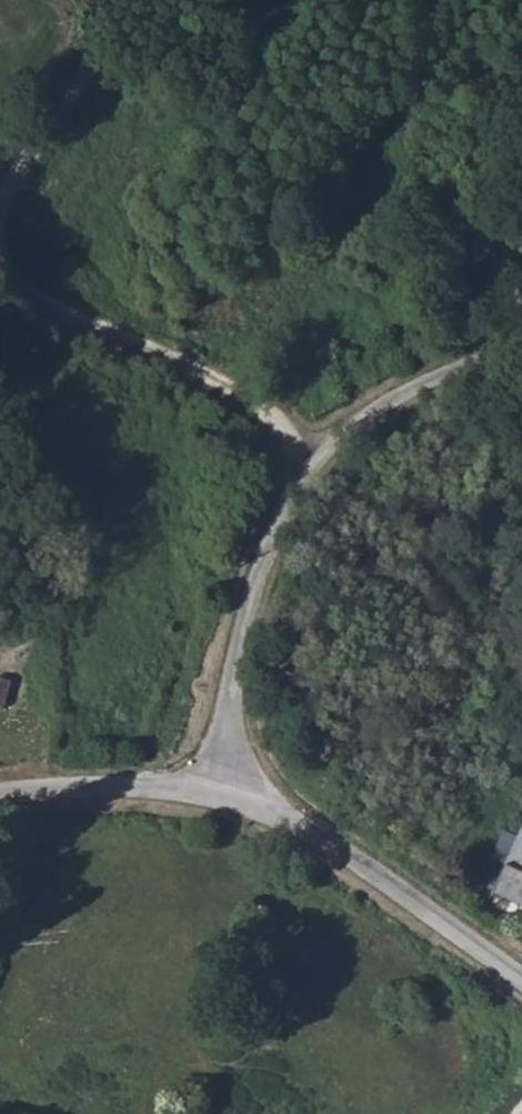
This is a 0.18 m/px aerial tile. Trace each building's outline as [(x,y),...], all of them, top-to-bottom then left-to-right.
[(14,681),(0,682),(0,711),(14,712),(14,681)] [(509,855),(521,861),(521,828),(509,855)]
